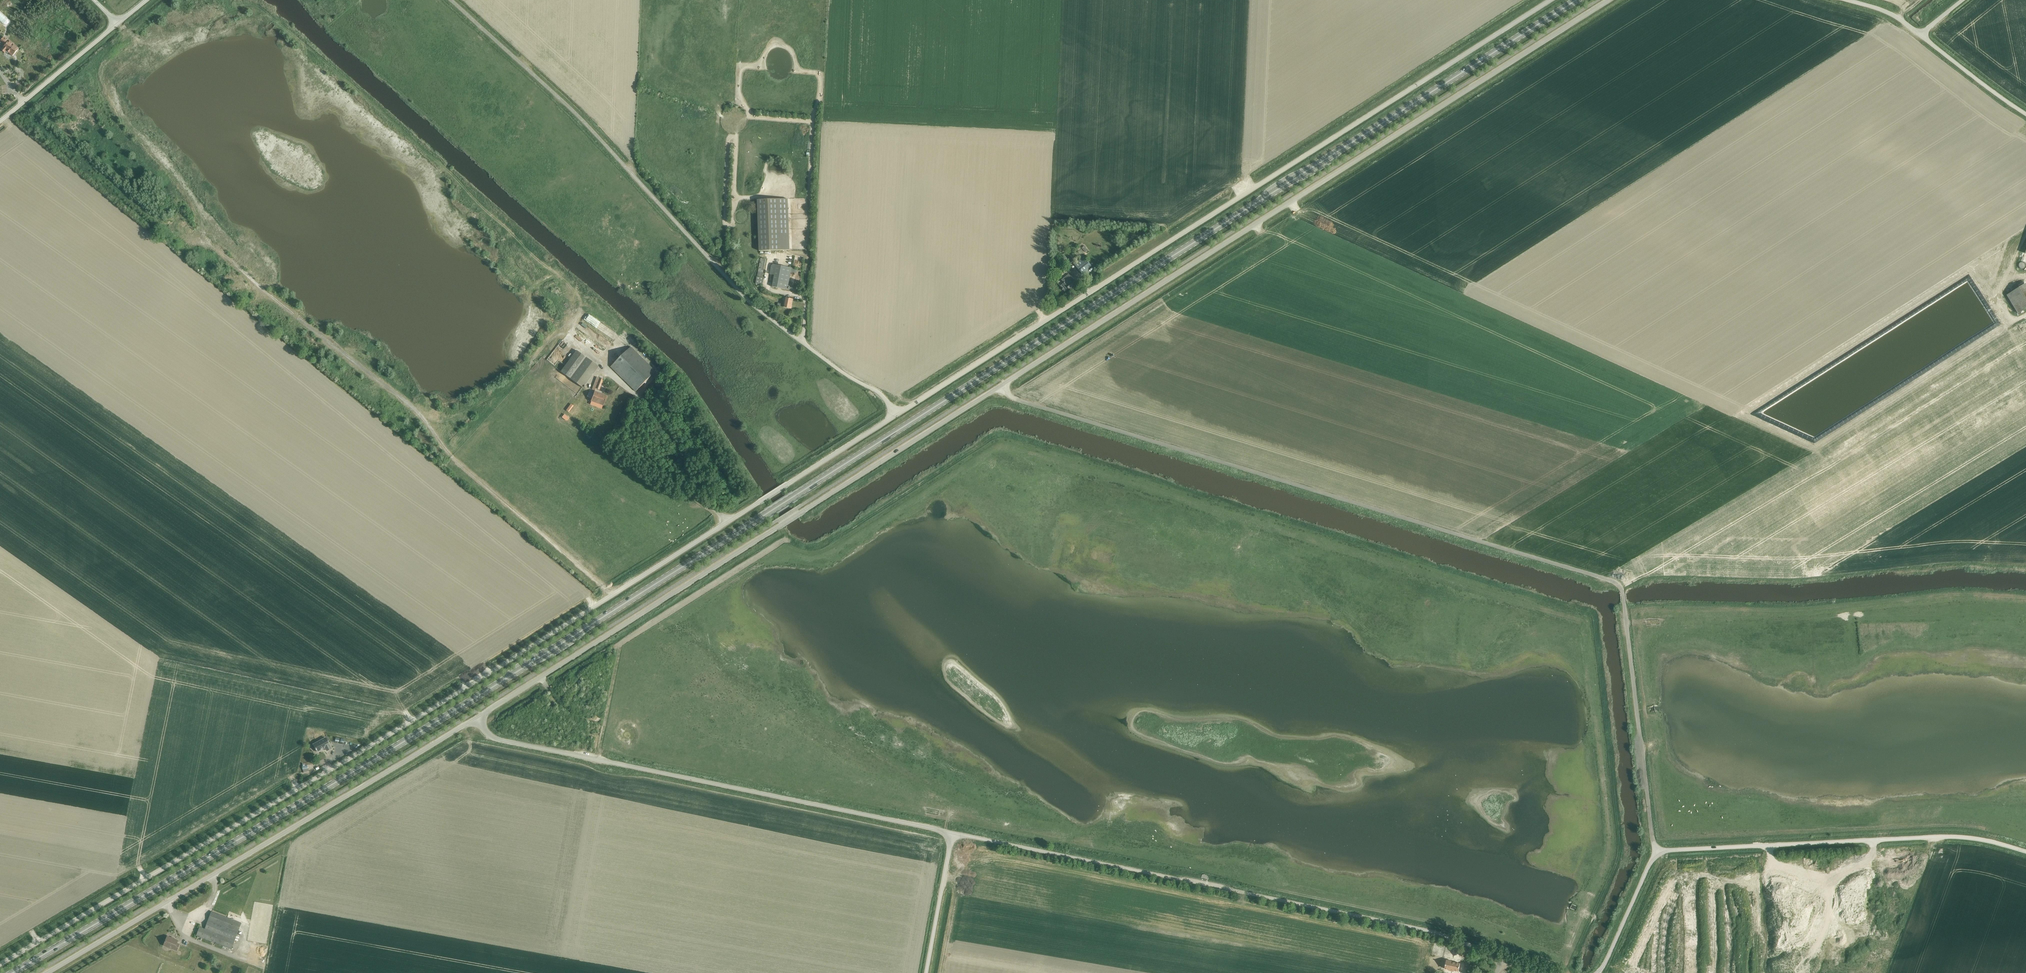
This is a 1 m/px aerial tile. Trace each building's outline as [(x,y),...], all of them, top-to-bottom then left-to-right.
[(19,49),(9,40),(9,41),(4,37),(0,42),(0,43),(4,47),(1,50),(5,53),(6,51),(12,56),(19,49)] [(757,200),(759,251),(789,250),(788,199),(757,200)] [(762,285),(763,278),(762,278),(766,259),(761,258),(756,284),(762,285)] [(1081,273),(1087,268),(1081,261),(1075,265),(1081,273)] [(787,286),(791,268),(776,265),(774,275),(771,274),(770,281),(773,281),(772,287),(798,292),(798,288),(787,286)] [(1062,280),(1064,283),(1060,286),(1062,288),(1062,290),(1064,290),(1065,291),(1066,290),(1067,290),(1067,289),(1068,288),(1069,289),(1076,284),(1069,274),(1062,280)] [(2009,295),(2017,314),(2025,310),(2025,295),(2024,289),(2009,295)] [(791,309),(793,299),(785,298),(783,305),(778,304),(777,306),(783,307),(791,309)] [(636,391),(656,372),(631,347),(611,367),(636,391)] [(560,372),(582,388),(598,367),(576,350),(560,372)] [(603,380),(599,378),(596,377),(592,389),(595,390),(595,389),(599,390),(603,380)] [(603,406),(607,396),(594,391),(591,401),(603,406)] [(327,751),(331,748),(325,738),(313,744),(317,752),(325,748),(327,751)] [(231,949),(241,923),(211,911),(205,929),(199,927),(196,936),(231,949)] [(178,940),(167,936),(163,946),(177,951),(179,944),(177,943),(178,940)] [(1447,957),(1445,968),(1448,968),(1448,970),(1453,971),(1454,970),(1457,970),(1459,962),(1453,961),(1453,958),(1447,957)]
